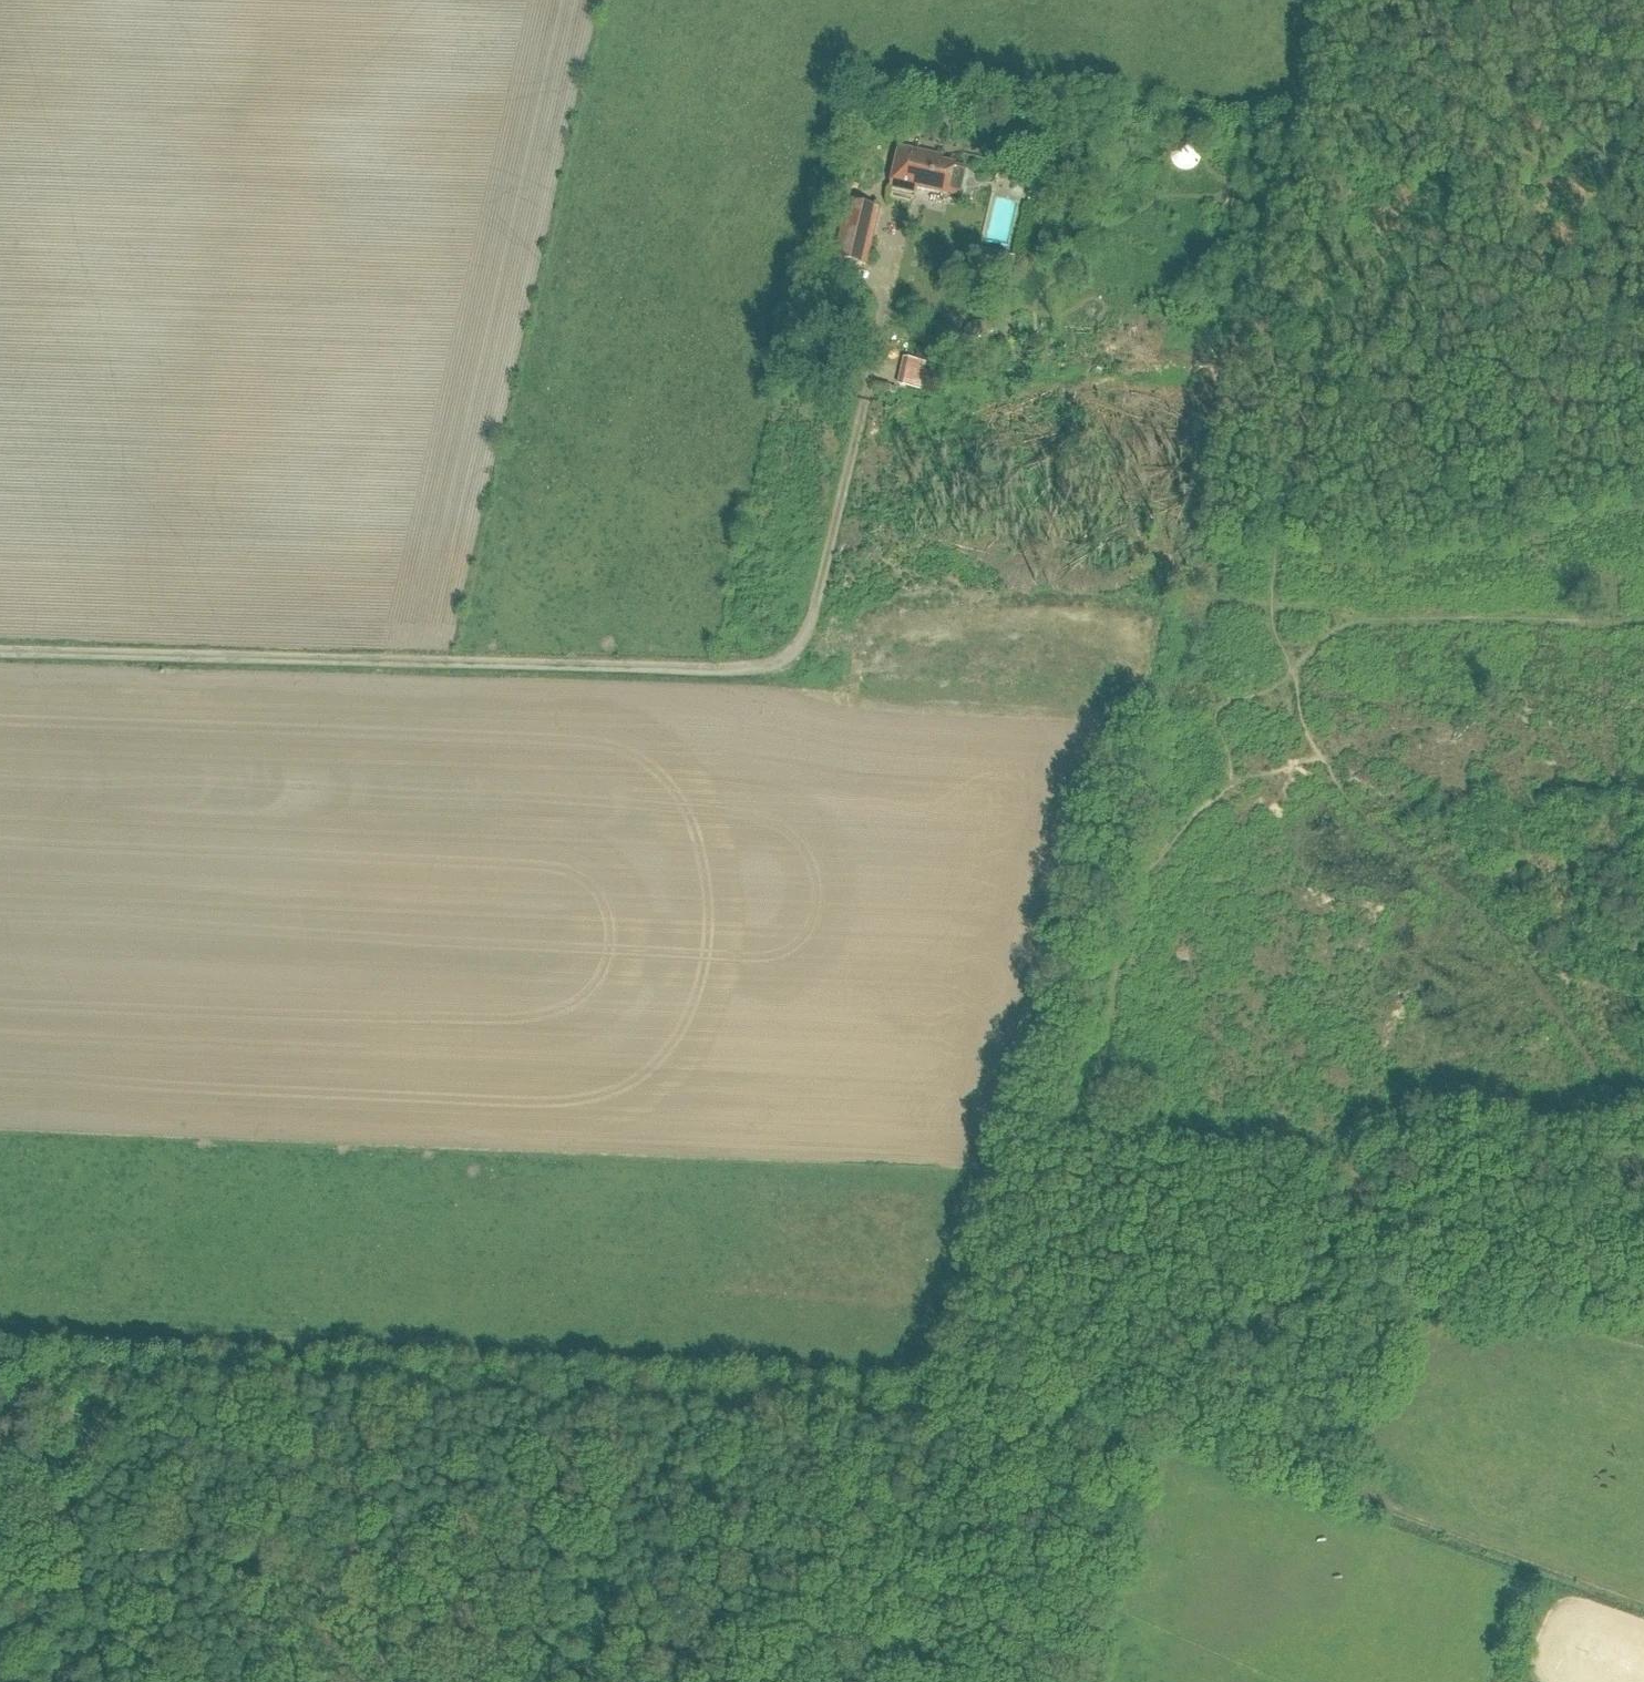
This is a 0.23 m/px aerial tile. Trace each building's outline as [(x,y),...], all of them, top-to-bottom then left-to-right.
[(914,129),(912,138),(920,140),(922,131),(914,129)] [(915,189),(961,199),(968,169),(941,163),(942,157),(900,148),(891,189),(914,194),(915,189)] [(866,265),(879,211),(849,204),(837,258),(866,265)] [(976,250),(973,261),(1011,270),(1014,260),(976,250)] [(26,1525),(38,1524),(37,1510),(25,1511),(26,1525)]
